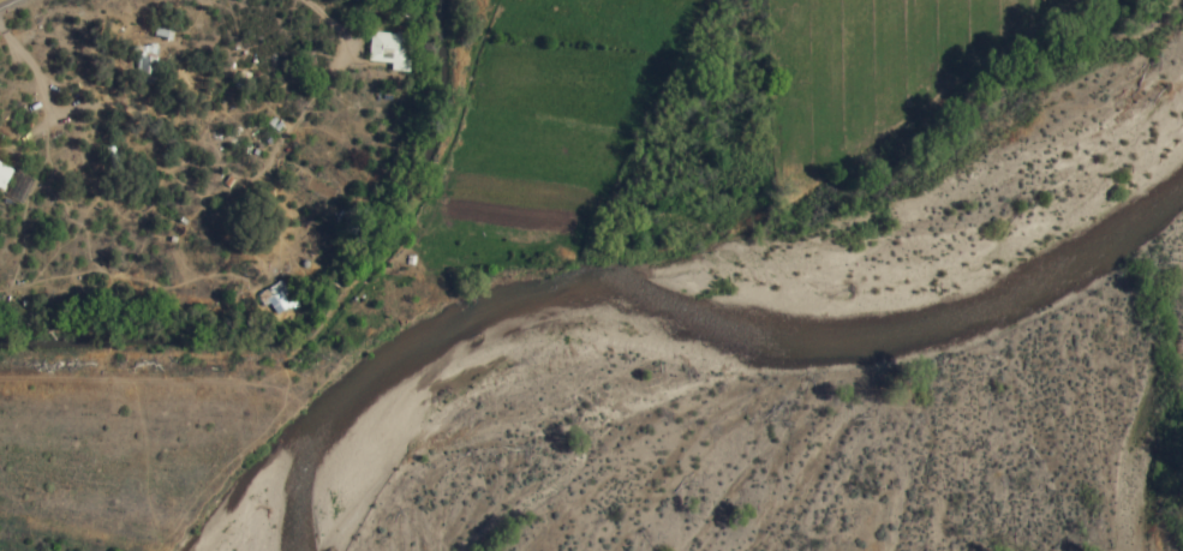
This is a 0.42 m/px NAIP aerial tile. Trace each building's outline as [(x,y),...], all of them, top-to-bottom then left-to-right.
[(388,67),(388,72),(402,73),(405,38),(367,34),(364,65),(388,67)] [(154,78),(154,48),(131,48),(131,78),(154,78)] [(0,168),(0,189),(10,174),(0,168)] [(261,299),(273,318),(286,310),(274,291),(261,299)]
